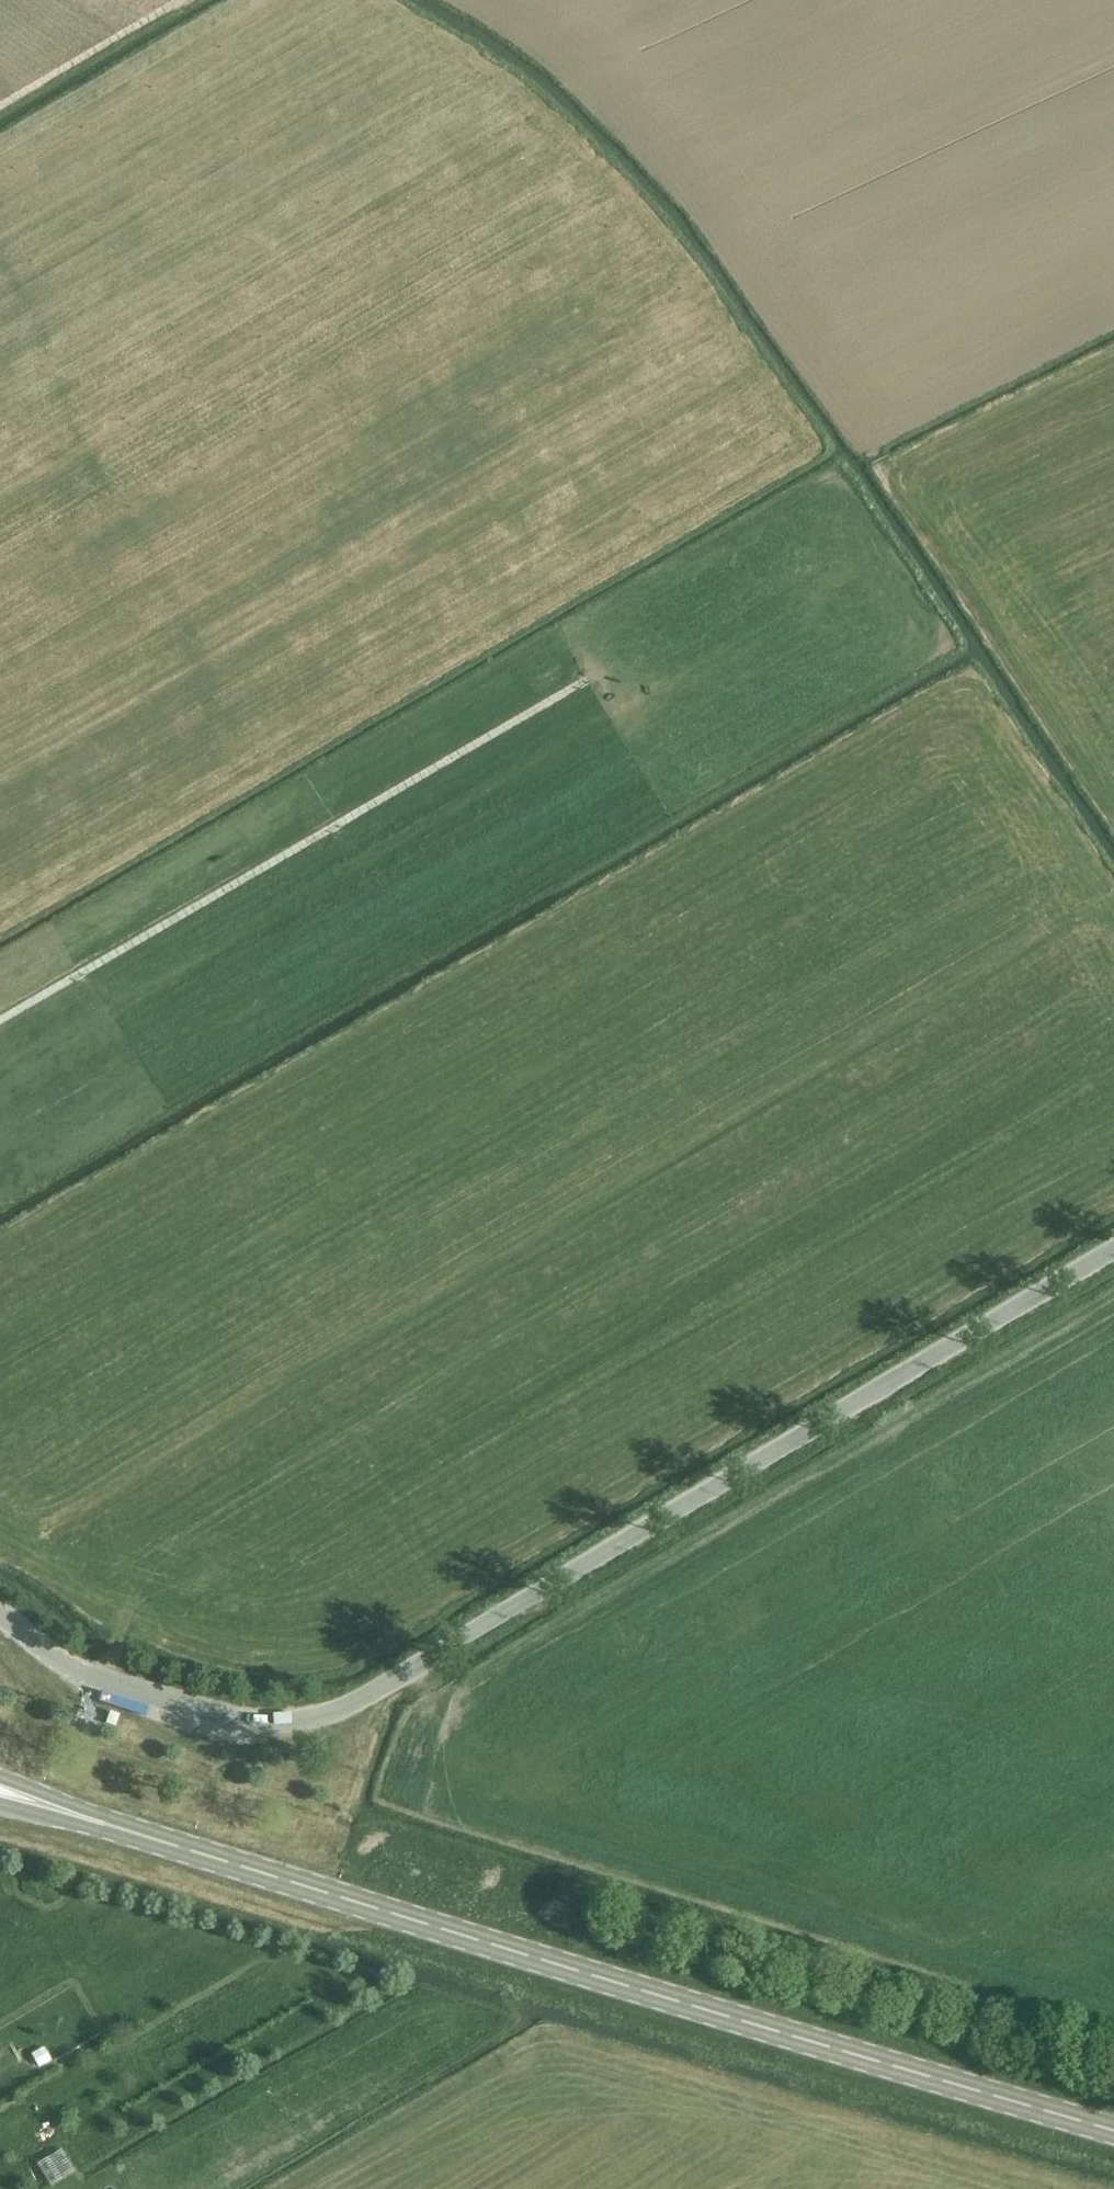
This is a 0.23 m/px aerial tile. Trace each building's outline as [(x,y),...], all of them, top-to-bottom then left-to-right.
[(43,2046),(30,2052),(38,2067),(50,2061),(43,2046)] [(36,2162),(49,2184),(74,2170),(61,2147),(36,2162)]
